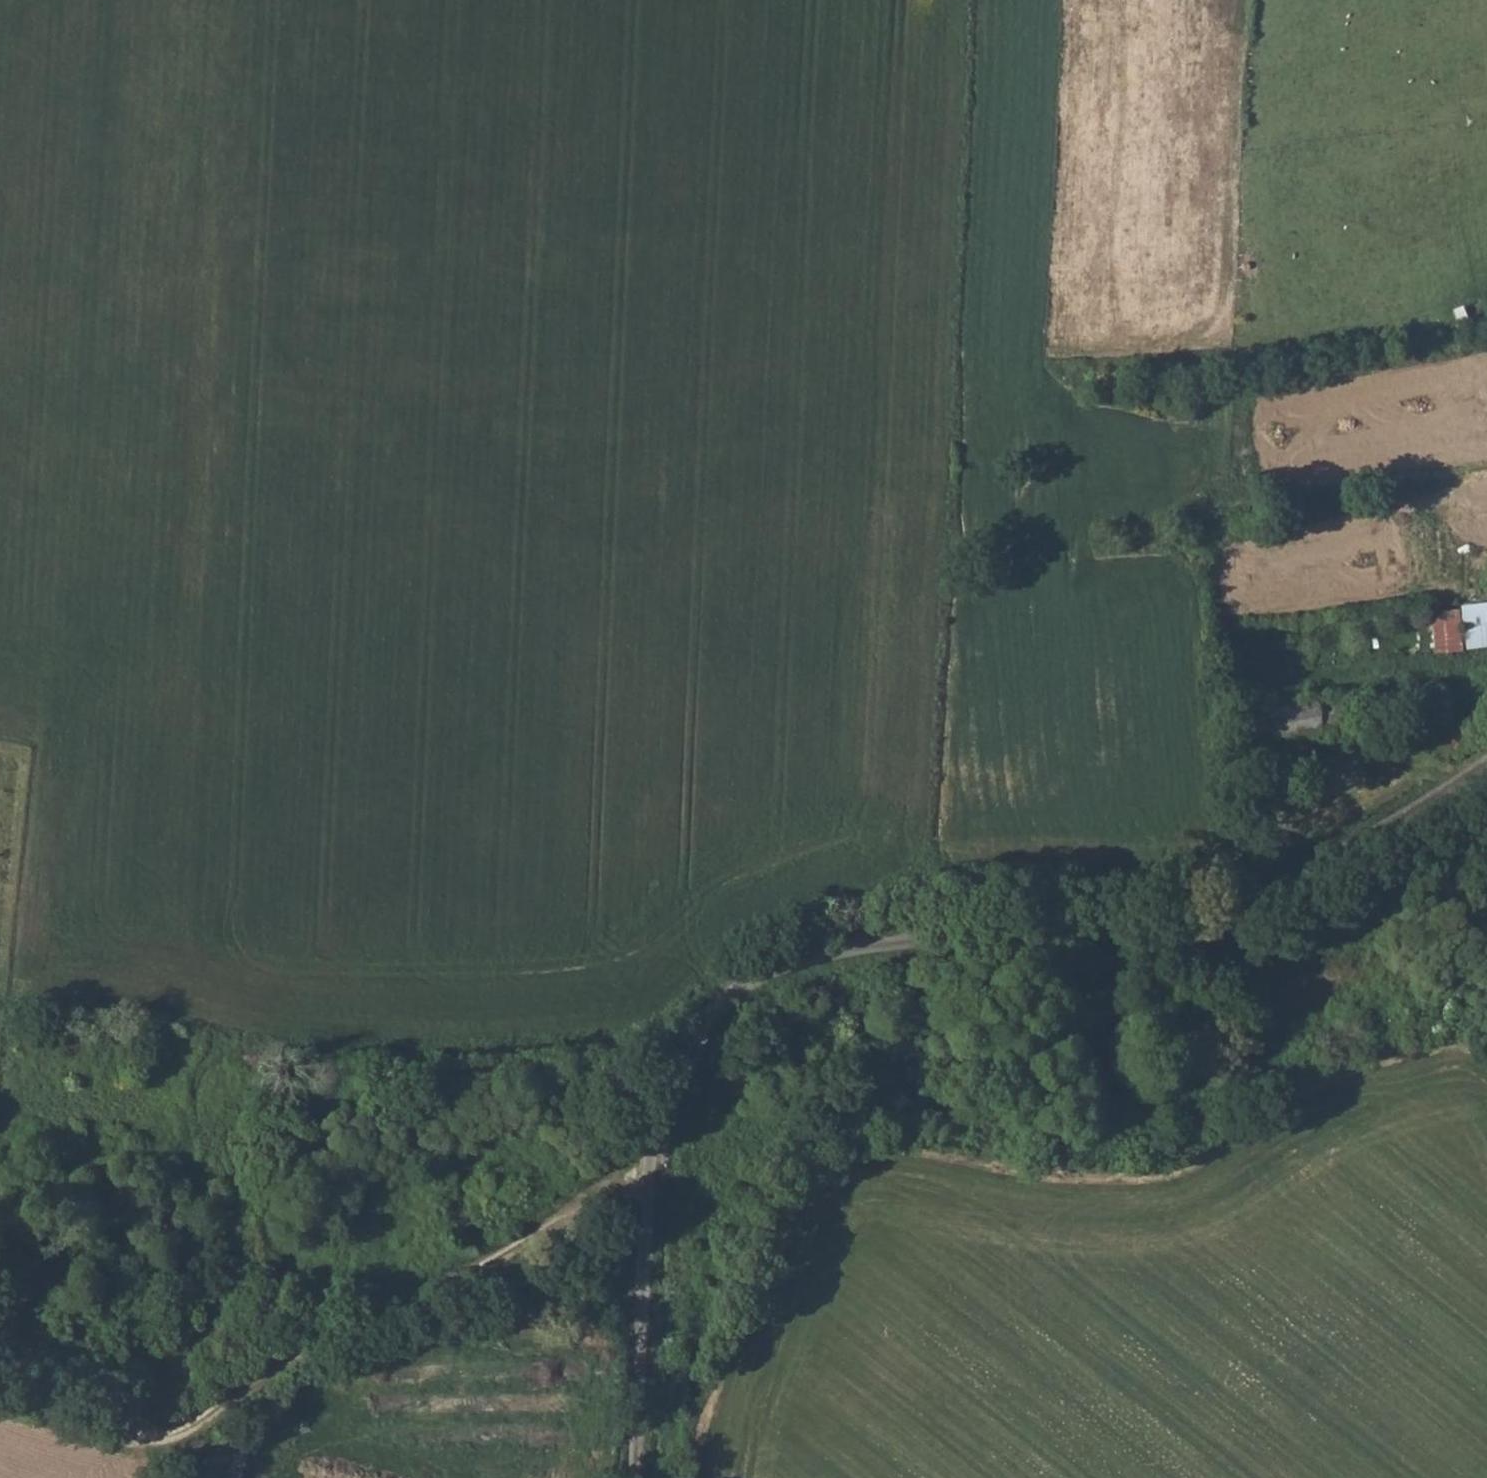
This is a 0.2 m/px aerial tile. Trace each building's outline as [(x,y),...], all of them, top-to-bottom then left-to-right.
[(1467,647),(1486,644),(1486,600),(1461,604),(1467,647)] [(1436,652),(1462,649),(1458,608),(1432,611),(1436,652)] [(1254,735),(1322,731),(1320,699),(1252,703),(1254,735)]
